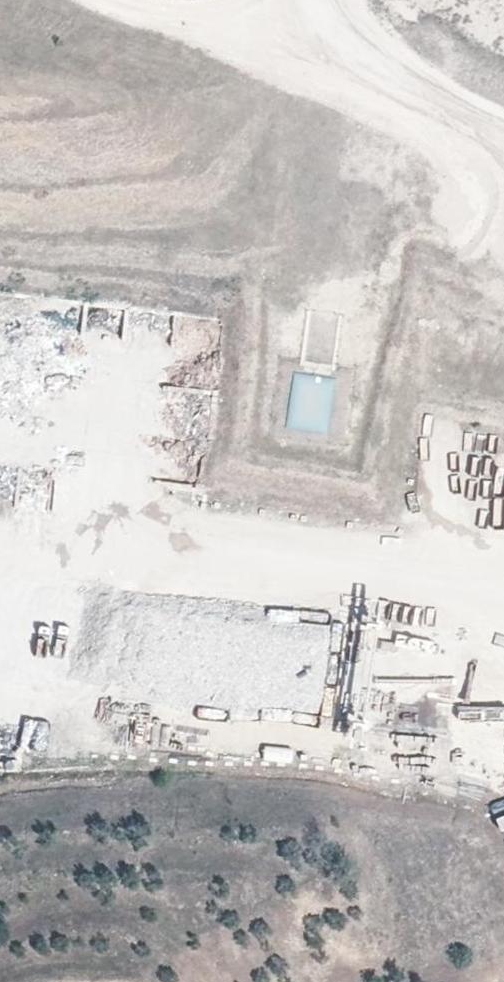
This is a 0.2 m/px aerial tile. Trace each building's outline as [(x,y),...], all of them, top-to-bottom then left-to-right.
[(292,411),(327,412),(328,377),(292,377),(292,411)] [(416,472),(415,488),(432,490),(434,474),(416,472)] [(41,723),(72,725),(72,711),(73,711),(74,690),(43,689),(42,709),(41,723)] [(467,711),(494,708),(493,698),(466,701),(467,711)] [(150,733),(151,704),(137,703),(136,732),(150,733)] [(0,739),(0,771),(23,772),(24,740),(0,739)]
